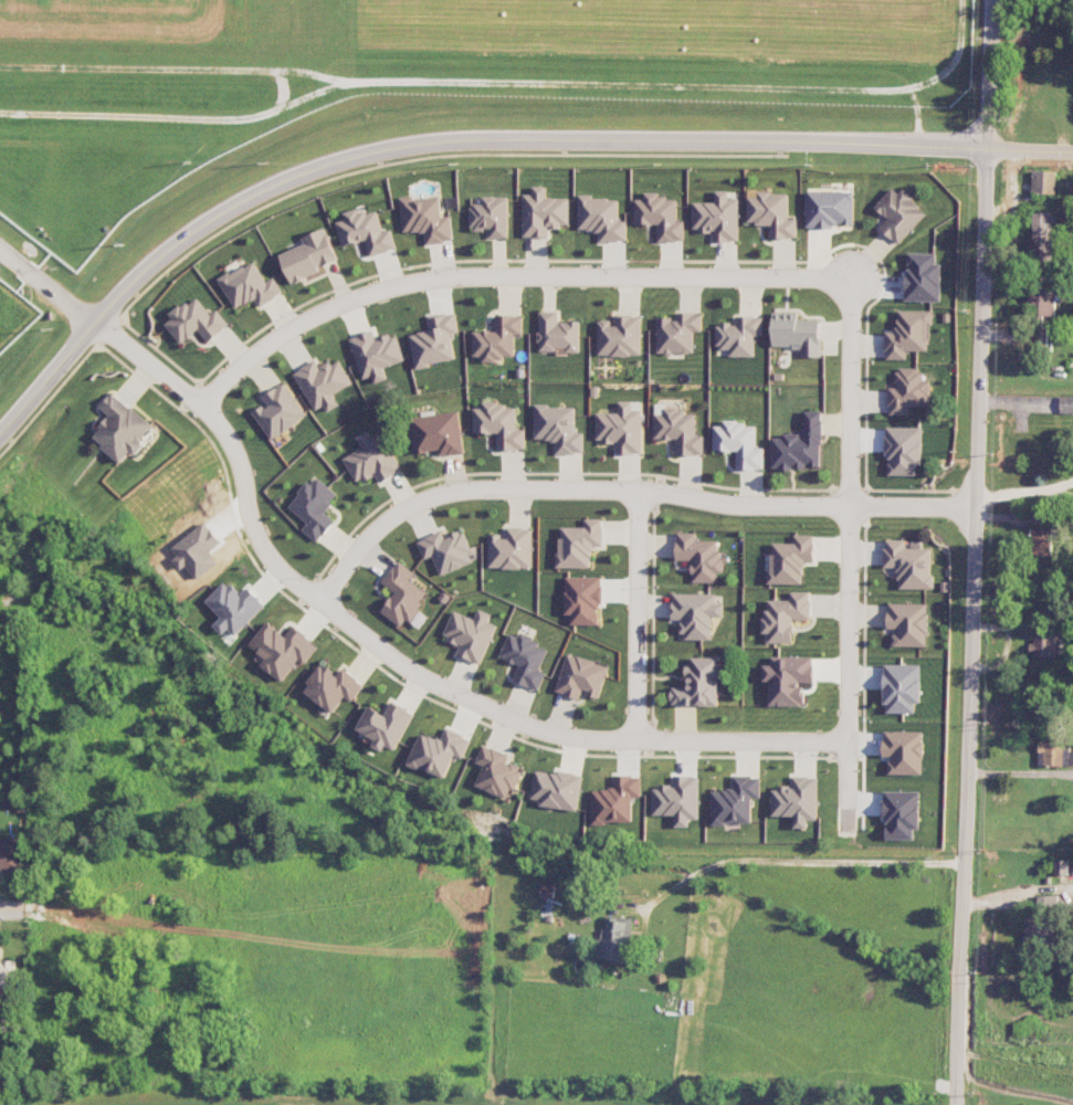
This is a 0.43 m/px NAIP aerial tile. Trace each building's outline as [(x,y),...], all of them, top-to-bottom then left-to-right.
[(1056,170),(1033,170),(1032,192),(1055,193),(1056,170)] [(888,219),(880,228),(898,244),(927,213),(895,184),(875,206),(888,219)] [(522,237),(548,237),(548,226),(568,227),(568,197),(546,197),(546,186),(532,185),(532,193),(523,193),(522,237)] [(738,241),(738,198),(728,198),(728,190),(715,190),(715,201),(692,202),(693,231),(711,231),(712,241),(738,241)] [(657,241),(684,241),(683,220),(676,220),(676,197),(659,197),(659,191),(643,191),(643,198),(633,198),(634,224),(657,224),(657,241)] [(768,237),(796,237),(796,218),(788,218),(788,191),(747,191),(747,223),(769,224),(768,237)] [(806,191),(806,226),(853,227),(854,191),(806,191)] [(578,230),(597,230),(597,241),(626,241),(626,220),(618,220),(618,198),(591,198),(591,194),(578,194),(578,230)] [(402,232),(423,231),(424,243),(452,241),(450,215),(441,215),(440,195),(399,197),(402,232)] [(507,237),(507,196),(482,196),(482,204),(469,204),(469,229),(489,229),(489,237),(507,237)] [(336,221),(342,246),(365,240),(369,256),(396,249),(391,229),(382,231),(376,206),(343,214),(345,219),(336,221)] [(1031,263),(1052,263),(1053,212),(1031,212),(1031,263)] [(339,261),(325,227),(301,237),(304,244),(279,254),(290,281),(339,261)] [(936,253),(907,252),(905,300),(940,301),(941,263),(936,263),(936,253)] [(235,309),(254,298),(258,306),(283,292),(273,276),(265,281),(253,260),(218,279),(235,309)] [(1055,287),(1029,287),(1029,316),(1034,316),(1033,346),(1048,346),(1049,316),(1054,316),(1055,287)] [(207,342),(229,324),(216,309),(210,314),(194,295),(162,321),(181,343),(197,330),(207,342)] [(906,350),(930,350),(930,310),(897,310),(897,330),(885,330),(885,358),(906,358),(906,350)] [(579,352),(579,321),(558,321),(558,311),(538,311),(538,350),(565,350),(565,352),(579,352)] [(773,347),(801,347),(801,356),(820,356),(820,319),(798,319),(798,311),(773,311),(773,347)] [(455,312),(426,315),(428,331),(410,333),(414,366),(454,361),(450,333),(458,332),(455,312)] [(657,317),(657,353),(692,354),(693,331),(701,331),(701,312),(676,312),(676,317),(657,317)] [(514,359),(514,334),(522,334),(522,314),(495,314),(495,330),(472,330),(473,356),(482,356),(482,359),(514,359)] [(641,356),(641,315),(613,315),(613,320),(598,319),(597,355),(641,356)] [(729,356),(754,357),(754,335),(763,335),(763,315),(735,315),(735,323),(716,322),(716,348),(729,348),(729,356)] [(349,337),(362,379),(372,376),(374,383),(387,379),(383,367),(404,360),(395,333),(375,339),(372,330),(349,337)] [(314,410),(324,405),(327,411),(339,405),(333,394),(352,384),(338,358),(319,368),(315,360),(294,371),(314,410)] [(909,413),(908,406),(930,406),(929,380),(922,380),(921,368),(895,369),(896,387),(889,387),(889,414),(909,413)] [(253,412),(270,439),(307,416),(285,381),(262,396),(266,403),(253,412)] [(121,462),(131,451),(133,452),(154,426),(113,392),(100,407),(111,415),(92,438),(121,462)] [(1060,396),(1060,413),(1072,413),(1072,396),(1060,396)] [(596,412),(595,442),(615,442),(615,453),(642,454),(642,401),(619,401),(618,412),(596,412)] [(497,449),(525,449),(524,428),(516,428),(516,403),(482,404),(482,407),(473,407),(474,433),(496,432),(497,449)] [(574,432),(575,406),(534,405),(534,439),(554,440),(554,453),(583,454),(583,432),(574,432)] [(676,454),(704,455),(704,435),(695,435),(696,409),(655,408),(654,439),(676,439),(676,454)] [(464,452),(457,410),(410,418),(416,453),(437,450),(438,456),(464,452)] [(772,437),(771,467),(820,468),(822,411),(804,410),(803,433),(782,433),(782,438),(772,437)] [(736,469),(764,469),(764,447),(756,447),(756,422),(723,422),(723,425),(713,425),(713,451),(737,451),(736,469)] [(922,427),(885,426),(884,457),(888,457),(888,475),(916,475),(916,465),(921,465),(922,427)] [(343,457),(357,484),(375,474),(379,481),(401,470),(381,431),(372,436),(368,430),(356,436),(362,448),(343,457)] [(338,494),(314,475),(288,507),(307,522),(302,529),(317,542),(334,520),(324,512),(338,494)] [(591,568),(591,546),(602,546),(602,518),(584,518),(584,527),(558,526),(558,567),(591,568)] [(532,527),(506,527),(506,535),(488,535),(488,567),(531,568),(532,527)] [(1051,555),(1052,527),(1032,527),(1032,555),(1051,555)] [(474,562),(463,531),(443,537),(441,531),(417,540),(423,559),(433,556),(439,574),(474,562)] [(676,560),(691,560),(691,582),(717,582),(717,572),(724,572),(724,551),(717,551),(717,540),(696,540),(696,532),(676,532),(676,560)] [(770,583),(804,584),(804,562),(814,562),(814,535),(794,534),(793,543),(770,543),(770,583)] [(932,589),(932,548),(906,548),(906,539),(884,539),(884,567),(898,567),(898,588),(932,589)] [(426,592),(409,580),(414,573),(397,560),(381,582),(394,592),(380,611),(403,628),(422,602),(420,600),(426,592)] [(602,577),(565,576),(564,614),(570,614),(570,624),(598,625),(598,604),(602,604),(602,577)] [(266,605),(246,586),(240,593),(225,579),(205,601),(222,617),(213,625),(223,635),(229,629),(236,636),(266,605)] [(794,619),(810,619),(810,591),(790,591),(790,599),(764,599),(764,634),(768,634),(768,643),(793,643),(794,619)] [(715,593),(671,593),(671,619),(682,619),(682,639),(711,639),(711,617),(723,617),(723,603),(715,603),(715,593)] [(928,603),(888,602),(887,630),(892,630),(891,645),(927,646),(928,603)] [(496,624),(488,621),(491,614),(478,609),(474,618),(452,610),(442,637),(460,644),(456,655),(481,664),(496,624)] [(286,635),(266,621),(249,645),(259,652),(254,660),(283,680),(298,659),(305,664),(319,644),(292,626),(286,635)] [(545,672),(539,670),(548,646),(509,631),(499,657),(518,664),(512,681),(538,691),(545,672)] [(1055,634),(1032,633),(1032,656),(1055,657),(1055,634)] [(598,698),(608,665),(567,653),(555,692),(582,699),(583,694),(598,698)] [(717,706),(718,657),(690,657),(690,665),(686,665),(686,687),(671,686),(670,704),(717,706)] [(813,657),(771,657),(771,665),(763,665),(763,681),(769,681),(770,705),(803,705),(802,681),(813,681),(813,657)] [(343,668),(338,675),(323,663),(302,690),(332,713),(345,696),(352,701),(364,684),(343,668)] [(921,664),(884,664),(883,712),(915,713),(915,703),(920,703),(921,664)] [(395,750),(414,713),(392,701),(385,714),(369,705),(356,729),(367,734),(364,740),(383,751),(386,745),(395,750)] [(407,764),(445,779),(454,755),(463,758),(471,738),(445,728),(440,739),(420,731),(407,764)] [(883,758),(888,758),(888,774),(923,774),(922,730),(883,731),(883,758)] [(1072,765),(1072,750),(1069,750),(1069,741),(1038,742),(1039,766),(1072,765)] [(475,786),(508,797),(511,789),(516,790),(524,767),(505,761),(508,753),(481,744),(475,763),(482,765),(475,786)] [(582,775),(535,769),(531,798),(540,799),(539,805),(577,811),(582,775)] [(632,823),(632,797),(641,797),(641,775),(611,775),(611,789),(592,789),(592,822),(632,823)] [(698,819),(699,776),(672,775),(672,786),(653,785),(652,815),(675,815),(675,826),(689,826),(689,819),(698,819)] [(752,823),(751,797),(760,797),(759,775),(731,776),(731,789),(710,790),(711,823),(752,823)] [(793,816),(793,828),(807,828),(807,819),(817,820),(817,776),(792,776),(792,786),(772,786),(771,816),(793,816)] [(920,791),(884,791),(884,839),(914,839),(914,829),(919,829),(920,791)] [(1068,860),(1055,860),(1055,874),(1068,875),(1068,860)] [(543,914),(553,914),(554,877),(540,877),(540,897),(543,897),(543,914)] [(1025,915),(1025,945),(1042,945),(1042,936),(1049,936),(1049,925),(1057,925),(1057,895),(1038,895),(1038,915),(1025,915)] [(630,960),(632,916),(605,915),(604,938),(596,938),(595,959),(630,960)] [(8,960),(0,960),(0,987),(8,987),(8,960)]
